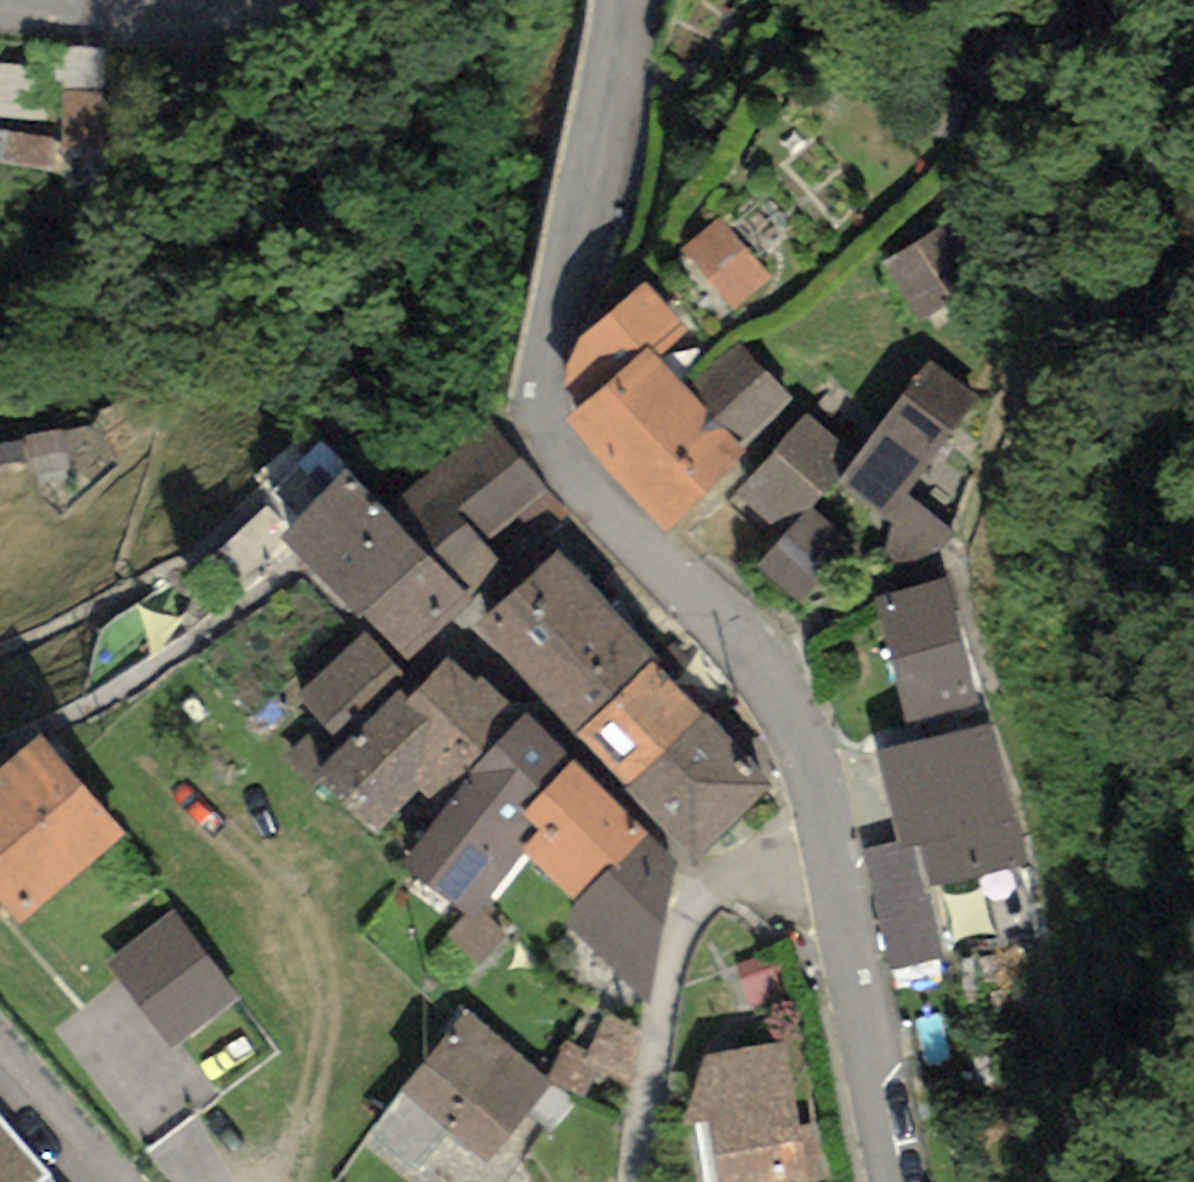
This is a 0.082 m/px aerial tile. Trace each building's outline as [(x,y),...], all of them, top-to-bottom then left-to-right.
[(28,43),(28,67),(0,65),(0,162),(63,170),(60,140),(105,143),(105,51),(28,43)] [(749,268),(696,206),(653,239),(709,295),(749,268)] [(944,222),(879,265),(914,318),(979,275),(944,222)] [(689,330),(646,282),(578,340),(567,364),(562,386),(579,408),(647,346),(658,357),(689,330)] [(565,419),(671,535),(746,455),(742,448),(792,400),(738,345),(688,390),(658,357),(647,346),(579,408),(565,419)] [(977,395),(932,360),(840,483),(886,517),(904,493),(977,395)] [(0,400),(0,468),(73,452),(63,388),(0,400)] [(854,454),(808,414),(739,494),(786,534),(854,454)] [(428,556),(469,598),(500,563),(485,546),(516,519),(532,539),(564,507),(489,422),(385,511),(428,556)] [(276,535),(358,621),(364,615),(409,660),(469,598),(428,556),(385,511),(346,469),(276,535)] [(951,534),(904,493),(886,517),(892,522),(885,550),(901,562),(940,549),(951,534)] [(559,548),(475,629),(573,737),(657,658),(559,548)] [(944,580),(876,598),(908,721),(976,704),(944,580)] [(366,634),(299,695),(334,732),(400,671),(366,634)] [(405,699),(419,790),(429,799),(482,752),(492,719),(508,699),(480,676),(473,681),(448,658),(405,699)] [(705,710),(657,658),(573,737),(626,785),(705,710)] [(377,836),(419,790),(405,699),(398,690),(314,776),(377,836)] [(705,710),(626,785),(692,865),(768,787),(705,710)] [(524,814),(574,758),(527,713),(471,775),(401,863),(466,915),(448,934),(478,965),(503,937),(480,912),(527,853),(522,848),(538,829),(524,814)] [(988,725),(877,753),(898,840),(900,849),(913,845),(925,887),(1022,863),(988,725)] [(40,735),(0,769),(0,901),(19,923),(125,832),(40,735)] [(578,905),(651,834),(574,758),(524,814),(538,829),(522,848),(527,853),(578,905)] [(676,865),(651,834),(578,905),(563,919),(647,1003),(676,865)] [(943,955),(925,887),(913,845),(900,849),(898,840),(860,851),(891,969),(943,955)] [(239,996),(174,910),(105,962),(170,1048),(239,996)] [(555,1083),(468,1009),(400,1090),(487,1164),(555,1083)] [(568,1052),(563,1083),(636,1095),(648,1029),(610,1022),(603,1058),(568,1052)] [(682,1126),(707,1123),(721,1181),(809,1181),(787,1044),(707,1058),(682,1126)] [(0,1128),(0,1181),(44,1181),(50,1177),(4,1124),(0,1128)]
